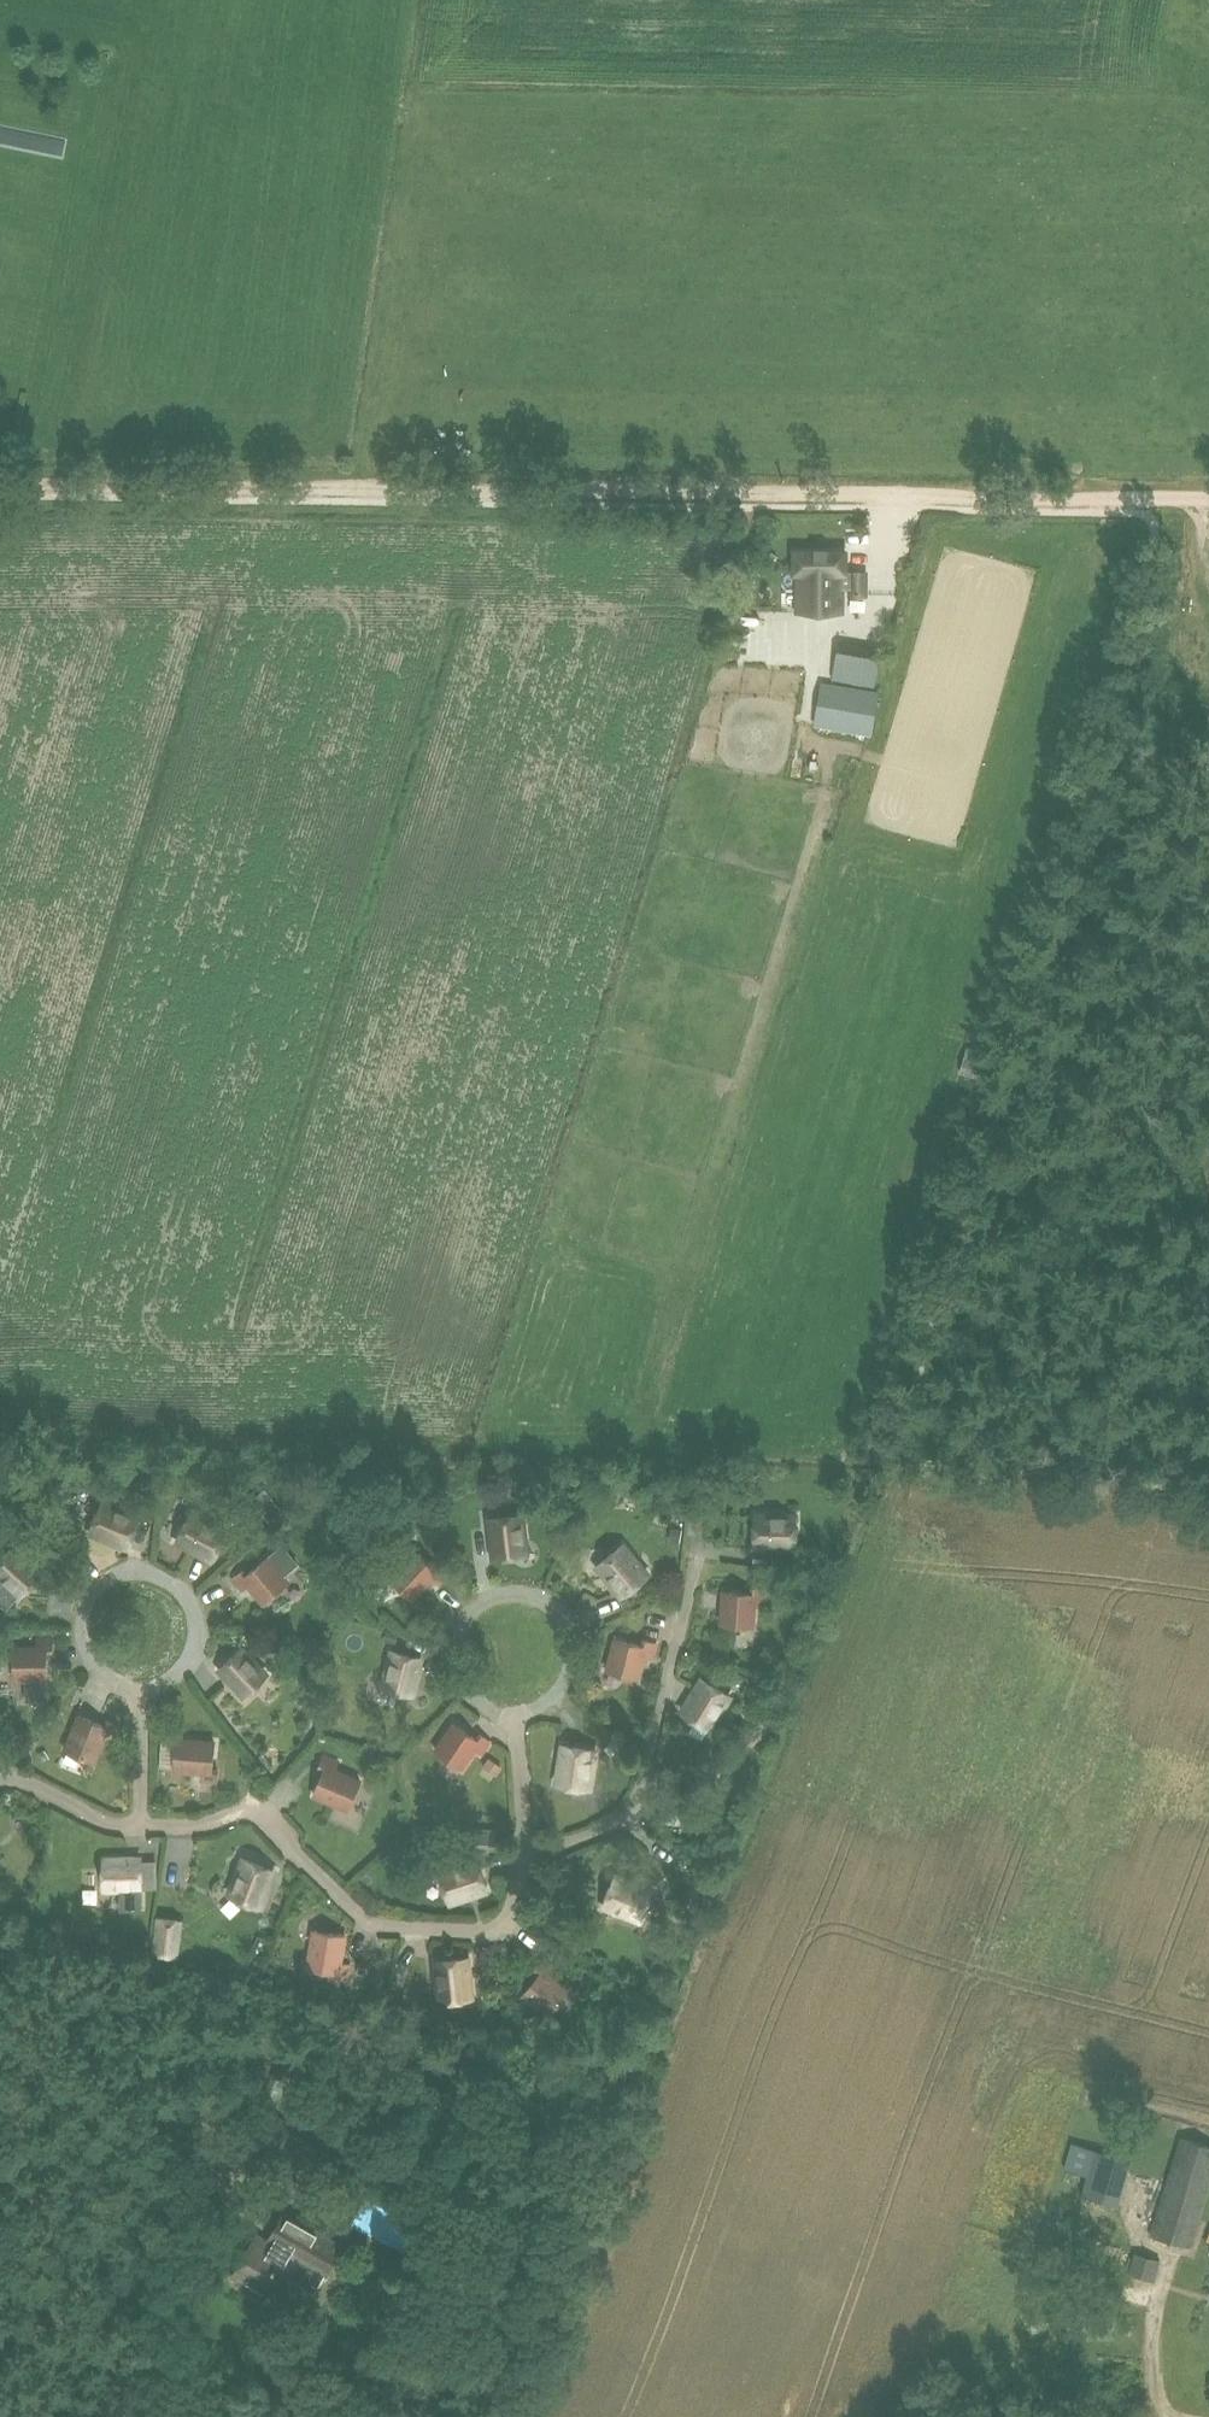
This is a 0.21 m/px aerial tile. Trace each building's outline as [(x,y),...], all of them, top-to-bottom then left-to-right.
[(799,574),(799,612),(843,612),(843,584),(852,584),(852,595),(866,595),(867,573),(847,573),(847,552),(796,552),(796,574),(799,574)] [(830,680),(873,688),(880,652),(837,644),(830,680)] [(821,684),(816,711),(814,724),(871,735),(873,722),(878,694),(821,684)] [(102,1502),(91,1531),(127,1545),(138,1516),(102,1502)] [(192,1512),(177,1540),(211,1558),(226,1530),(192,1512)] [(522,1514),(490,1517),(494,1556),(526,1553),(522,1514)] [(756,1514),(756,1546),(795,1546),(795,1515),(756,1514)] [(622,1544),(598,1564),(623,1594),(647,1574),(622,1544)] [(0,1560),(0,1576),(21,1595),(42,1572),(13,1546),(0,1560)] [(415,1549),(390,1576),(413,1598),(432,1577),(438,1583),(448,1572),(439,1563),(435,1567),(415,1549)] [(243,1589),(249,1584),(264,1602),(288,1582),(268,1556),(247,1573),(243,1569),(234,1577),(243,1589)] [(752,1587),(751,1593),(724,1591),(722,1623),(753,1625),(755,1602),(763,1603),(764,1588),(752,1587)] [(642,1645),(616,1638),(607,1669),(637,1677),(643,1655),(651,1657),(655,1643),(643,1639),(642,1645)] [(38,1639),(38,1646),(14,1646),(14,1678),(26,1678),(26,1699),(47,1699),(47,1651),(53,1651),(53,1639),(38,1639)] [(214,1671),(242,1699),(269,1672),(242,1644),(214,1671)] [(384,1686),(411,1693),(420,1657),(393,1650),(384,1686)] [(730,1695),(703,1678),(683,1711),(709,1728),(730,1695)] [(105,1725),(79,1714),(65,1749),(94,1761),(105,1735),(112,1738),(118,1724),(107,1719),(105,1725)] [(480,1733),(477,1738),(454,1722),(436,1750),(462,1767),(475,1748),(481,1752),(490,1739),(480,1733)] [(215,1741),(177,1738),(175,1769),(203,1772),(202,1779),(217,1781),(218,1769),(212,1768),(215,1741)] [(589,1787),(595,1749),(564,1744),(558,1783),(589,1787)] [(319,1767),(325,1769),(314,1794),(348,1809),(361,1780),(335,1769),(338,1761),(324,1756),(319,1767)] [(244,1858),(230,1894),(259,1906),(274,1870),(244,1858)] [(440,1871),(450,1901),(487,1889),(477,1859),(440,1871)] [(140,1909),(138,1860),(102,1861),(103,1889),(119,1888),(120,1910),(140,1909)] [(652,1890),(616,1875),(604,1905),(640,1919),(652,1890)] [(345,1935),(314,1929),(308,1966),(335,1971),(334,1977),(346,1979),(348,1964),(340,1962),(345,1935)] [(467,1958),(436,1961),(440,1999),(471,1996),(467,1958)] [(540,1972),(523,1994),(549,2014),(569,1989),(550,1975),(555,1968),(543,1959),(535,1969),(540,1972)] [(1202,2143),(1182,2138),(1153,2233),(1192,2248),(1208,2194),(1208,2145),(1202,2143)] [(1134,2163),(1096,2154),(1068,2147),(1062,2170),(1089,2177),(1083,2197),(1119,2207),(1134,2163)] [(384,2254),(400,2225),(385,2216),(368,2245),(384,2254)] [(258,2232),(232,2276),(278,2303),(293,2279),(316,2292),(344,2246),(301,2221),(299,2224),(287,2217),(273,2241),(258,2232)] [(1162,2261),(1136,2253),(1129,2274),(1156,2282),(1162,2261)]
